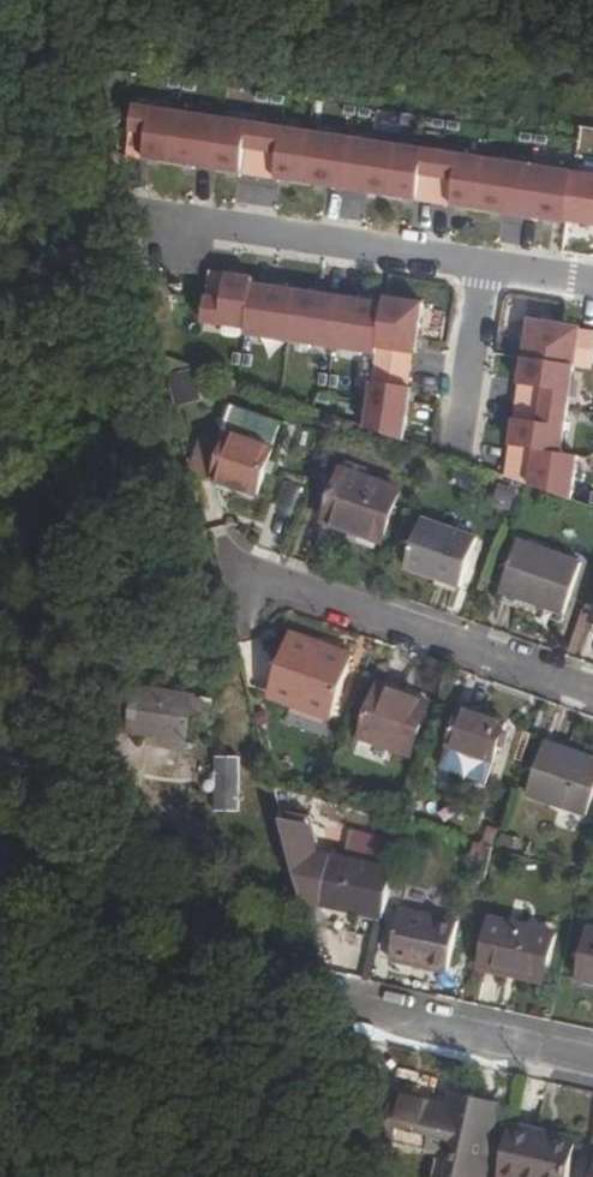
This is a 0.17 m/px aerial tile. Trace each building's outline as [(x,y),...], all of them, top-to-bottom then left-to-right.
[(138,162),(182,169),(189,119),(145,112),(138,162)] [(189,119),(182,169),(225,175),(232,125),(189,119)] [(232,125),(225,175),(268,182),(276,132),(232,125)] [(276,132),(268,182),(313,188),(320,138),(276,132)] [(320,138),(313,188),(357,195),(364,145),(320,138)] [(364,145),(357,195),(400,201),(407,151),(364,145)] [(407,151),(400,201),(444,208),(451,158),(407,151)] [(451,158),(444,208),(488,214),(495,165),(451,158)] [(495,165),(488,214),(531,221),(538,171),(495,165)] [(538,171),(531,221),(575,227),(575,226),(582,178),(538,171)] [(575,226),(592,228),(592,179),(582,178),(575,226)] [(212,327),(256,334),(262,290),(263,284),(219,277),(212,327)] [(255,340),(298,346),(306,296),(262,290),(256,334),(255,340)] [(306,296),(298,346),(342,353),(350,303),(306,296)] [(393,310),(350,303),(342,353),(386,359),(393,310)] [(385,369),(419,374),(421,358),(425,358),(432,309),(394,304),(393,310),(386,359),(385,369)] [(580,369),(592,371),(592,335),(586,334),(586,338),(573,336),(575,329),(538,324),(533,362),(580,369)] [(533,362),(526,406),(573,413),(580,369),(533,362)] [(416,392),(419,374),(385,369),(375,434),(412,446),(419,392),(416,392)] [(520,450),(567,457),(573,413),(526,406),(520,450)] [(282,453),(241,438),(224,484),(266,499),(282,453)] [(587,460),(567,457),(520,450),(515,481),(580,504),(587,460)] [(270,504),(289,516),(307,488),(288,476),(270,504)] [(407,497),(349,477),(333,527),(390,547),(407,497)] [(486,544),(433,526),(416,575),(469,593),(486,544)] [(528,548),(511,598),(577,620),(592,572),(592,571),(528,548)] [(299,638),(279,698),(343,722),(362,672),(322,657),(325,648),(299,638)] [(365,662),(325,648),(322,657),(362,672),(365,662)] [(127,731),(189,742),(198,699),(137,688),(127,731)] [(385,689),(367,741),(418,759),(436,707),(385,689)] [(471,714),(459,750),(504,766),(516,730),(471,714)] [(537,796),(592,816),(592,759),(555,746),(537,796)] [(215,812),(241,812),(243,757),(217,756),(215,812)] [(331,913),(395,927),(409,860),(367,851),(363,870),(341,865),(331,913)] [(466,931),(410,918),(400,966),(455,979),(466,931)] [(565,940),(500,925),(489,973),(517,979),(518,973),(555,982),(565,940)] [(398,1104),(393,1134),(464,1147),(459,1176),(491,1176),(503,1112),(472,1106),(470,1118),(398,1104)] [(513,1131),(504,1176),(573,1176),(578,1152),(540,1145),(542,1136),(513,1131)] [(393,1134),(389,1151),(443,1161),(440,1176),(459,1176),(464,1147),(393,1134)]
